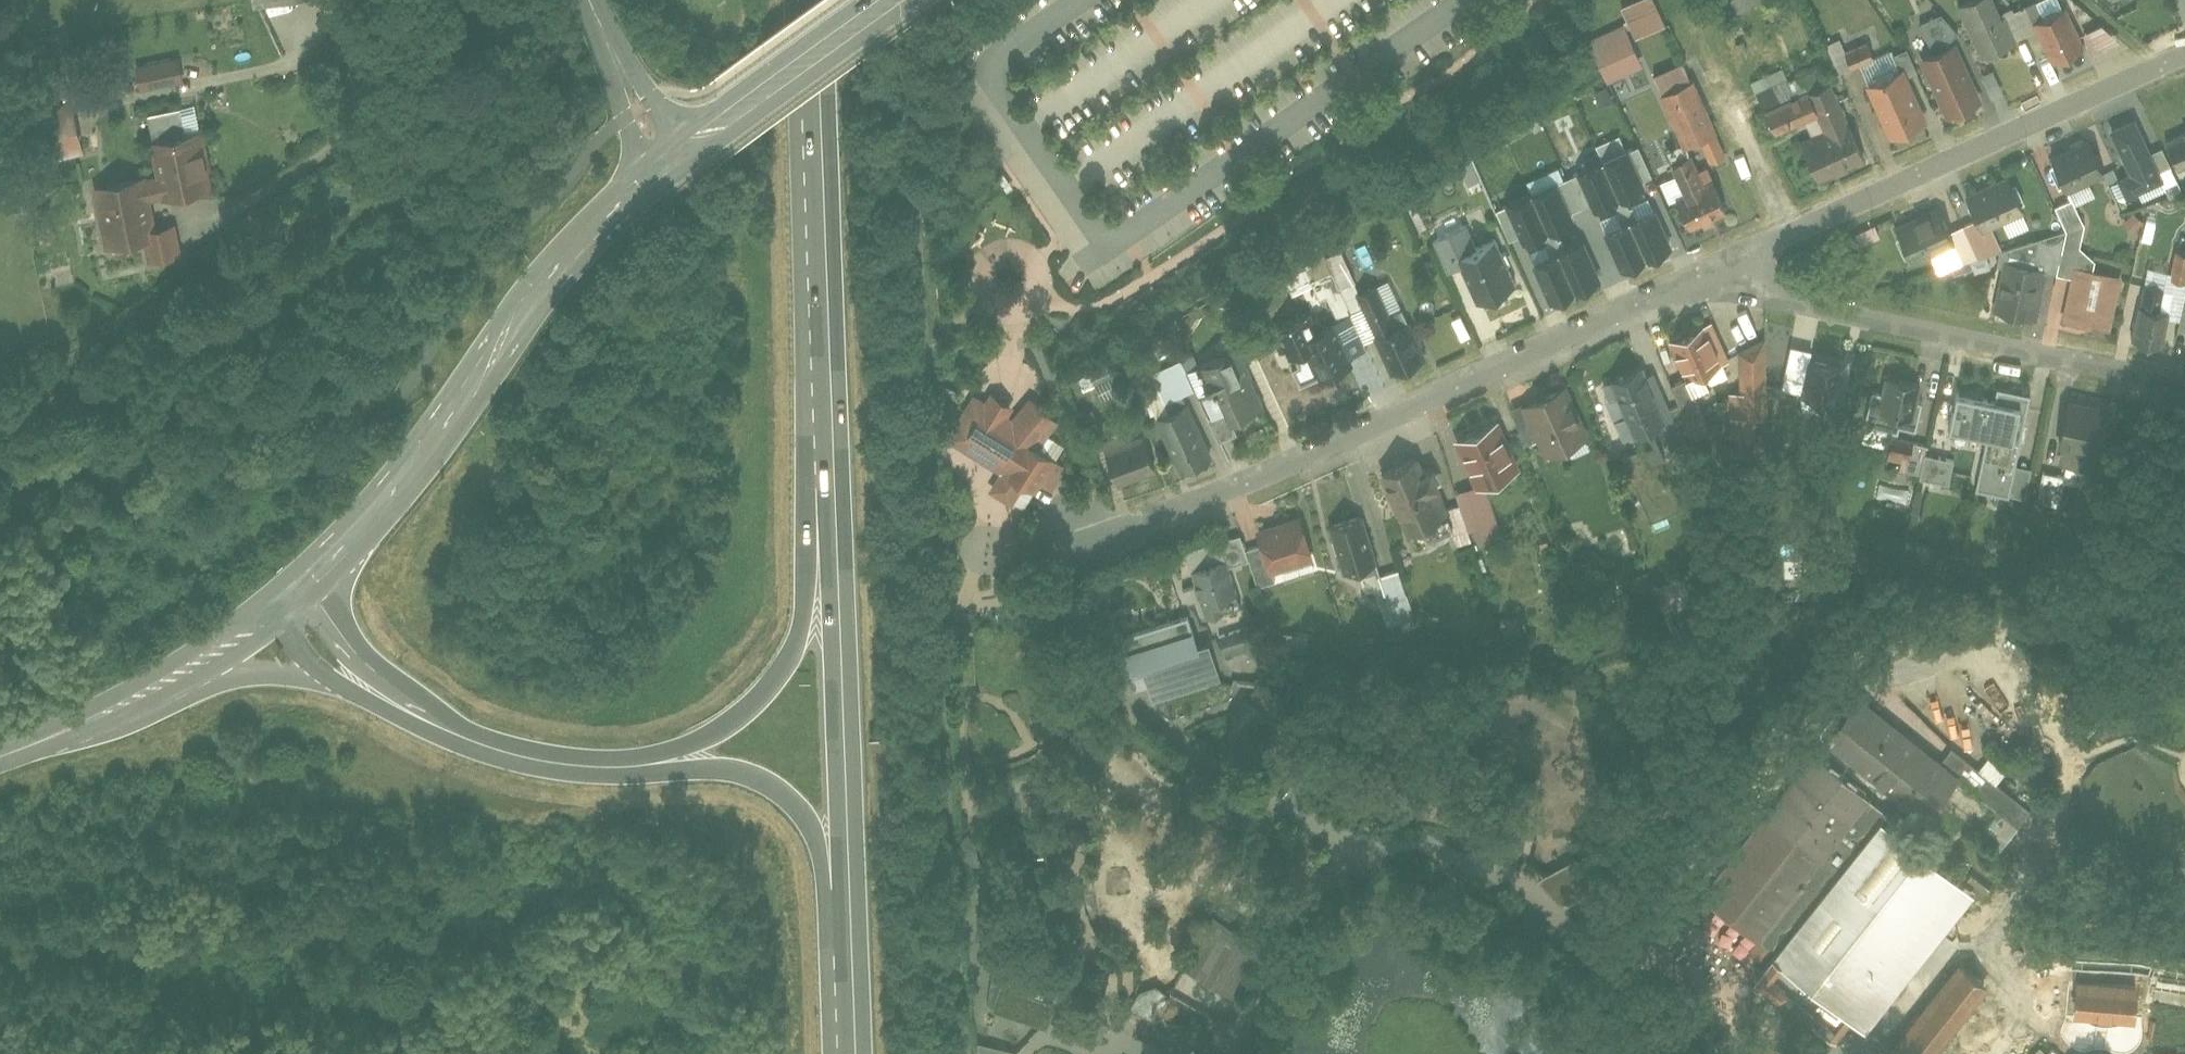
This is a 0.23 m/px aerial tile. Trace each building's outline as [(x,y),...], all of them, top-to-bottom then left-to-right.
[(1622,5),(1635,38),(1668,25),(1658,0),(1635,0),(1622,5)] [(1739,11),(1761,0),(1734,0),(1739,11)] [(1981,57),(2012,43),(1993,0),(1970,0),(1958,5),(1981,57)] [(2064,4),(2062,0),(2043,0),(2039,3),(2047,16),(2064,4)] [(2034,23),(2052,64),(2086,49),(2068,8),(2034,23)] [(1921,23),(1932,49),(1956,39),(1946,13),(1921,23)] [(2095,55),(2119,42),(2108,21),(2084,34),(2095,55)] [(1609,81),(1646,65),(1628,23),(1590,39),(1609,81)] [(167,38),(126,47),(132,73),(173,64),(167,38)] [(1903,68),(1895,49),(1875,57),(1870,43),(1847,52),(1841,39),(1829,44),(1840,72),(1861,64),(1868,82),(1903,68)] [(1920,61),(1946,119),(1979,104),(1954,46),(1920,61)] [(1867,86),(1891,140),(1928,124),(1904,69),(1867,86)] [(1753,79),(1758,99),(1791,91),(1786,71),(1753,79)] [(1661,94),(1684,145),(1718,130),(1695,79),(1661,94)] [(1800,144),(1815,178),(1868,154),(1835,80),(1766,111),(1776,132),(1816,114),(1825,133),(1800,144)] [(156,175),(88,186),(98,246),(142,239),(146,265),(180,259),(174,222),(153,226),(149,202),(172,199),(171,193),(208,187),(199,132),(188,134),(184,109),(147,115),(156,175)] [(2165,138),(2178,168),(2184,165),(2184,129),(2165,138)] [(2088,138),(2049,156),(2066,194),(2105,176),(2088,138)] [(2139,150),(2110,163),(2125,196),(2154,183),(2139,150)] [(1687,229),(1729,211),(1715,180),(1709,183),(1696,153),(1672,164),(1685,194),(1674,199),(1687,229)] [(2011,175),(1966,196),(1983,232),(2027,212),(2011,175)] [(1532,195),(1548,230),(1572,219),(1556,184),(1532,195)] [(1603,204),(1628,259),(1663,243),(1639,188),(1603,204)] [(1508,206),(1524,241),(1548,230),(1532,195),(1508,206)] [(1938,206),(1895,226),(1913,265),(1956,246),(1938,206)] [(1458,266),(1475,304),(1521,284),(1501,240),(1478,250),(1467,226),(1432,241),(1446,271),(1458,266)] [(1559,254),(1575,289),(1599,279),(1583,243),(1559,254)] [(1340,290),(1366,279),(1352,247),(1326,258),(1340,290)] [(1535,265),(1551,300),(1575,289),(1559,254),(1535,265)] [(2005,262),(1993,311),(2033,321),(2045,271),(2005,262)] [(2076,266),(2063,320),(2110,331),(2124,278),(2076,266)] [(1307,268),(1286,278),(1294,296),(1315,286),(1307,268)] [(2167,287),(2144,282),(2130,340),(2163,348),(2171,313),(2162,311),(2167,287)] [(1359,295),(1396,377),(1428,362),(1411,322),(1394,330),(1376,288),(1359,295)] [(1295,341),(1314,381),(1353,364),(1335,323),(1295,341)] [(1710,326),(1671,343),(1687,380),(1726,362),(1710,326)] [(1731,392),(1732,453),(1757,453),(1757,419),(1770,415),(1769,366),(1770,368),(1770,356),(1768,352),(1768,337),(1738,345),(1738,374),(1721,379),(1741,379),(1741,389),(1731,392)] [(1791,345),(1785,375),(1790,376),(1789,381),(1805,384),(1812,349),(1791,345)] [(1203,364),(1230,424),(1262,410),(1235,349),(1203,364)] [(1848,370),(1811,361),(1802,398),(1839,407),(1848,370)] [(1643,369),(1611,383),(1635,436),(1667,421),(1643,369)] [(1924,387),(1885,378),(1874,422),(1913,431),(1924,387)] [(1564,386),(1521,406),(1545,461),(1589,441),(1564,386)] [(2023,406),(1952,389),(1942,433),(1986,444),(2012,450),(2023,406)] [(983,402),(972,394),(942,438),(985,466),(994,472),(984,486),(1026,514),(1063,458),(1041,443),(1058,417),(1027,396),(1017,411),(1006,403),(990,392),(983,402)] [(2112,407),(2070,397),(2058,445),(2064,446),(2060,462),(2088,469),(2092,453),(2101,455),(2112,407)] [(1192,400),(1153,418),(1178,474),(1217,457),(1192,400)] [(1497,421),(1453,440),(1476,492),(1520,473),(1497,421)] [(1141,430),(1103,444),(1118,486),(1157,472),(1141,430)] [(1921,480),(1950,486),(1955,460),(1927,454),(1921,480)] [(1421,457),(1380,475),(1407,534),(1447,516),(1421,457)] [(2060,506),(2066,476),(2044,471),(2038,502),(2060,506)] [(1880,486),(1878,500),(1908,503),(1909,488),(1880,486)] [(1314,558),(1300,516),(1253,531),(1266,573),(1314,558)] [(1362,516),(1328,527),(1344,576),(1379,565),(1362,516)] [(1240,607),(1228,567),(1248,560),(1240,535),(1221,542),(1220,540),(1186,551),(1207,617),(1240,607)] [(1384,577),(1389,593),(1404,589),(1399,572),(1384,577)] [(1501,619),(1506,636),(1520,632),(1515,615),(1501,619)] [(1188,617),(1114,641),(1130,690),(1146,685),(1151,701),(1220,679),(1208,643),(1197,646),(1188,617)] [(1242,630),(1218,637),(1223,653),(1247,645),(1242,630)] [(1858,693),(1703,892),(1776,948),(1770,956),(1847,1016),(1865,1029),(1971,893),(1881,824),(1902,796),(1928,816),(1939,802),(1962,773),(1942,758),(1858,693)] [(1950,748),(1942,758),(1962,773),(1939,802),(1999,850),(2030,810),(1950,748)] [(1980,768),(1998,780),(2006,768),(1988,756),(1980,768)] [(1577,851),(1534,875),(1561,901),(1567,898),(1594,883),(1577,851)] [(1182,965),(1235,994),(1265,939),(1212,911),(1182,965)] [(1847,1016),(1770,956),(1753,978),(1830,1038),(1847,1016)] [(1954,960),(1881,1053),(1929,1053),(1984,983),(1954,960)] [(1235,994),(1182,965),(1173,981),(1164,989),(1155,983),(1139,988),(1127,1009),(1128,1023),(1165,1021),(1202,1027),(1211,1016),(1238,1013),(1235,994)] [(1038,984),(992,968),(988,1004),(993,1006),(992,1011),(1046,1027),(1053,1005),(1044,1002),(1049,988),(1038,984)] [(2075,983),(2073,1013),(2135,1017),(2137,987),(2075,983)] [(1013,1053),(976,1044),(977,1053),(1012,1053),(1013,1053)]
